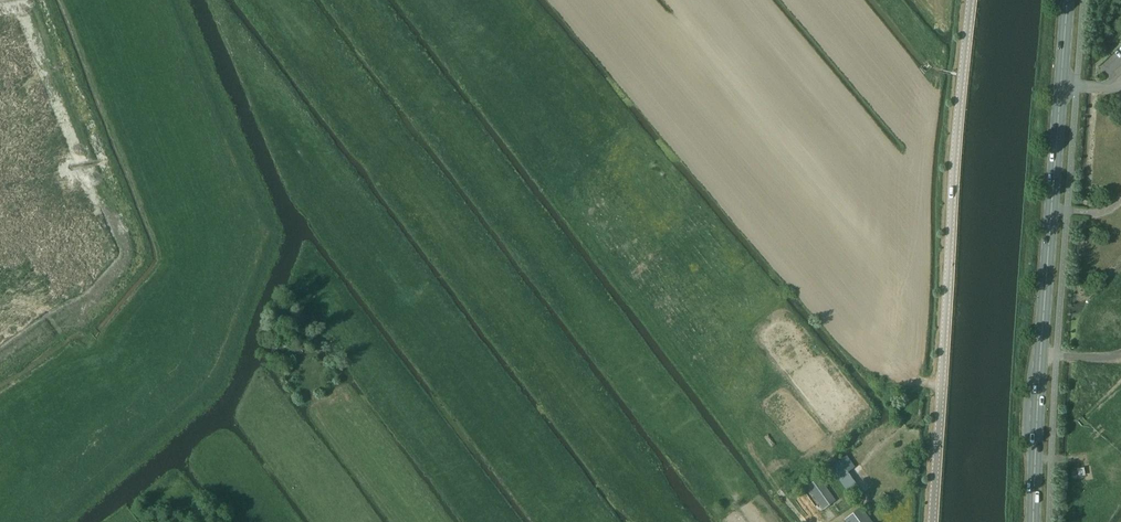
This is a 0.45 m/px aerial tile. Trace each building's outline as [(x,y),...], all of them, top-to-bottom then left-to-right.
[(855,502),(865,495),(848,472),(855,467),(846,455),(830,468),(855,502)] [(833,506),(836,504),(835,502),(836,501),(819,477),(806,487),(823,510),(831,504),(833,506)] [(846,521),(873,521),(861,507),(844,519),(846,521)]
